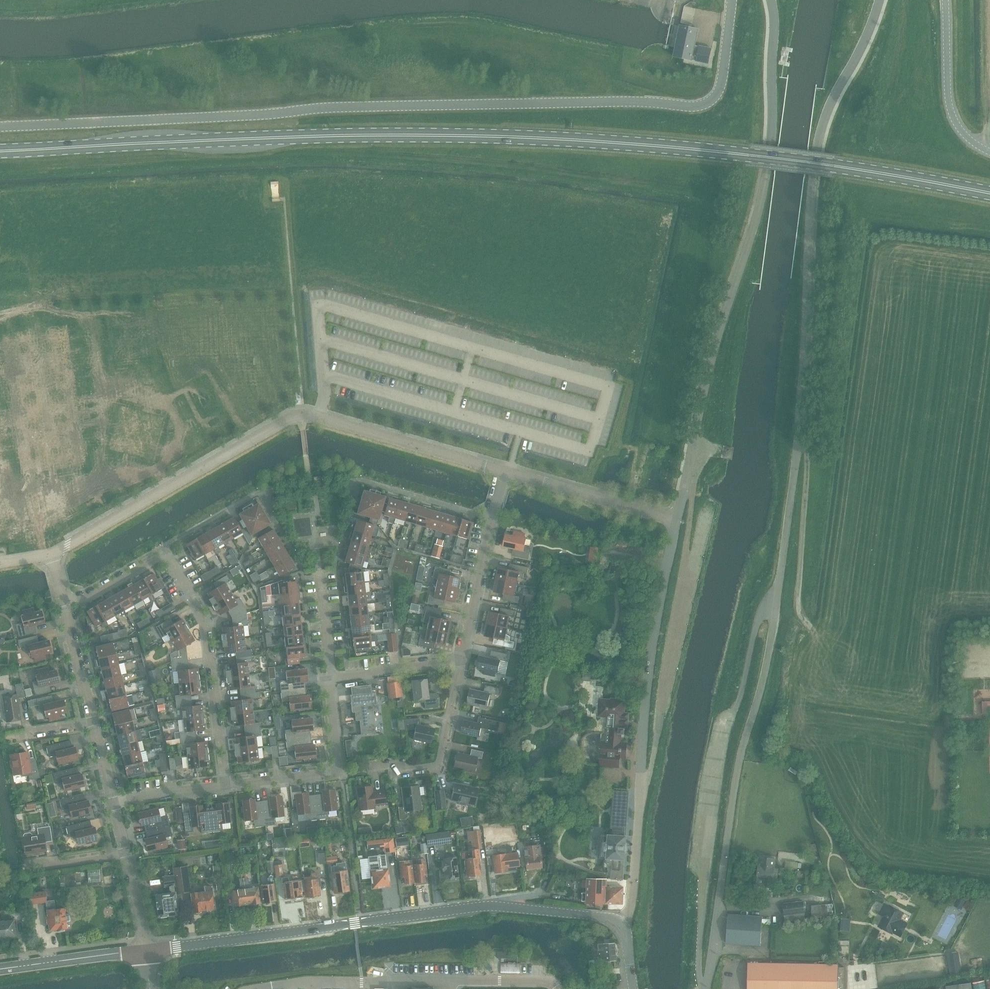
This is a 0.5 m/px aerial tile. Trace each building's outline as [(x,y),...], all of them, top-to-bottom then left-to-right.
[(696,60),(695,61),(708,64),(712,49),(699,46),(695,45),(698,29),(680,26),(675,47),(673,56),(683,59),(691,60),(696,60)] [(280,176),(272,176),(272,186),(280,187),(280,176)] [(384,514),(394,518),(400,498),(392,496),(392,498),(389,498),(387,504),(383,503),(385,496),(363,490),(357,513),(364,515),(364,516),(370,517),(369,521),(377,523),(381,511),(385,512),(384,514)] [(394,518),(405,521),(410,504),(407,503),(408,501),(400,498),(394,518)] [(263,528),(270,524),(258,503),(239,514),(253,538),(260,534),(258,531),(263,528)] [(405,521),(415,524),(420,507),(410,504),(405,521)] [(415,524),(426,527),(431,507),(423,505),(423,507),(420,507),(415,524)] [(426,527),(436,530),(441,513),(438,512),(439,510),(431,507),(426,527)] [(436,530),(446,533),(451,516),(441,513),(436,530)] [(446,533),(457,536),(462,516),(455,514),(454,517),(451,516),(446,533)] [(230,516),(223,520),(233,538),(242,532),(241,530),(244,528),(240,520),(237,522),(234,517),(231,518),(230,516)] [(462,516),(457,536),(467,539),(472,522),(469,521),(470,519),(462,516)] [(217,526),(215,528),(223,543),(233,538),(223,520),(216,524),(217,526)] [(354,522),(352,530),(371,535),(374,525),(357,520),(356,523),(354,522)] [(205,533),(214,548),(217,554),(221,551),(218,546),(223,543),(215,528),(205,533)] [(258,537),(263,547),(278,538),(273,529),(258,537)] [(352,538),(351,541),(368,546),(371,535),(352,530),(349,537),(352,538)] [(524,538),(525,533),(514,531),(513,535),(506,534),(504,546),(516,549),(515,556),(529,559),(530,552),(529,551),(530,547),(525,545),(526,538),(524,538)] [(202,532),(195,536),(205,554),(214,548),(205,533),(203,534),(202,532)] [(205,554),(195,536),(188,540),(189,542),(186,544),(195,559),(205,554)] [(263,547),(268,556),(284,547),(278,538),(263,547)] [(397,546),(406,548),(408,541),(400,538),(397,546)] [(434,543),(431,556),(435,557),(439,558),(441,550),(442,545),(443,540),(437,538),(436,543),(434,543)] [(348,543),(346,550),(368,557),(370,553),(366,551),(368,546),(351,541),(350,543),(348,543)] [(268,556),(274,565),(289,556),(284,547),(268,556)] [(343,576),(344,584),(364,582),(363,571),(357,571),(357,568),(357,566),(362,567),(364,561),(367,562),(368,557),(346,550),(343,558),(346,559),(345,562),(350,563),(349,568),(349,572),(345,573),(345,576),(343,576)] [(449,561),(461,565),(463,559),(464,556),(451,553),(449,561)] [(289,556),(274,565),(280,576),(282,574),(283,577),(291,574),(289,570),(295,567),(289,556)] [(429,570),(430,560),(422,559),(421,569),(429,570)] [(496,571),(494,579),(517,584),(518,577),(523,578),(524,573),(527,574),(529,567),(513,564),(512,570),(499,567),(498,571),(496,571)] [(255,576),(263,573),(260,566),(252,568),(255,576)] [(437,580),(436,585),(459,590),(460,582),(458,582),(459,578),(446,575),(447,569),(435,566),(433,577),(437,580)] [(216,574),(213,568),(201,576),(204,581),(216,574)] [(149,572),(142,576),(152,594),(162,588),(157,579),(153,573),(151,574),(149,572)] [(209,599),(212,605),(231,594),(226,583),(230,581),(227,575),(216,581),(219,586),(208,593),(211,598),(209,599)] [(137,582),(134,584),(143,599),(152,594),(142,576),(135,580),(137,582)] [(160,577),(157,579),(162,588),(165,586),(160,577)] [(278,583),(280,594),(299,591),(299,583),(296,584),(296,581),(292,581),(291,577),(283,580),(284,582),(278,583)] [(517,584),(494,579),(492,587),(495,587),(494,591),(507,594),(506,600),(518,603),(519,596),(514,595),(517,584)] [(347,592),(348,595),(365,593),(364,582),(344,584),(345,592),(347,592)] [(134,584),(125,589),(134,604),(143,599),(134,584)] [(459,590),(436,585),(435,591),(430,592),(427,602),(440,605),(441,599),(454,602),(455,598),(457,598),(459,590)] [(125,589),(116,594),(124,610),(134,604),(125,589)] [(280,594),(281,604),(298,602),(298,600),(300,599),(299,591),(280,594)] [(348,595),(349,605),(366,603),(366,599),(371,598),(370,592),(365,593),(348,595)] [(116,594),(106,600),(115,615),(124,610),(116,594)] [(235,615),(235,616),(247,613),(246,608),(240,597),(234,599),(231,594),(212,605),(215,610),(217,609),(220,614),(231,608),(235,615)] [(102,599),(96,603),(105,620),(115,615),(106,600),(104,601),(102,599)] [(170,603),(161,609),(164,614),(175,608),(172,602),(171,603),(170,603)] [(281,604),(282,615),(300,613),(298,602),(281,604)] [(105,620),(96,603),(89,607),(90,609),(87,611),(89,614),(86,616),(88,624),(93,621),(96,626),(101,623),(103,627),(108,625),(105,620)] [(349,605),(350,616),(368,614),(366,603),(349,605)] [(428,623),(427,628),(450,633),(451,625),(449,625),(450,621),(439,618),(442,610),(439,609),(427,606),(426,609),(424,616),(423,622),(428,623)] [(23,622),(16,624),(17,629),(19,636),(33,633),(32,626),(44,623),(41,610),(34,612),(33,608),(23,610),(24,615),(21,615),(23,622)] [(486,615),(485,623),(507,628),(510,616),(515,617),(516,611),(504,608),(503,614),(490,611),(489,615),(486,615)] [(521,619),(529,621),(531,611),(523,609),(521,619)] [(221,634),(222,640),(244,638),(243,626),(248,625),(247,620),(247,613),(235,616),(237,626),(235,626),(222,628),(223,634),(221,634)] [(282,615),(283,626),(301,624),(300,613),(282,615)] [(350,616),(351,627),(369,625),(368,614),(350,616)] [(156,627),(165,643),(189,629),(182,619),(171,625),(168,620),(156,627)] [(145,625),(143,620),(137,623),(140,628),(145,625)] [(507,628),(485,623),(483,631),(485,631),(485,635),(497,638),(496,644),(505,646),(513,648),(515,641),(510,640),(511,636),(506,634),(507,628)] [(283,626),(285,637),(302,635),(301,624),(283,626)] [(349,630),(350,638),(370,636),(369,625),(351,627),(352,630),(349,630)] [(450,633),(427,628),(426,634),(420,635),(418,645),(431,648),(432,642),(445,645),(446,641),(448,641),(450,633)] [(170,654),(171,661),(184,660),(182,647),(195,640),(189,629),(165,643),(171,640),(177,650),(170,654)] [(100,636),(102,642),(114,639),(113,633),(100,636)] [(387,634),(389,652),(397,651),(395,633),(387,634)] [(285,637),(286,647),(306,645),(305,637),(302,637),(302,635),(285,637)] [(370,636),(350,638),(351,646),(354,646),(354,649),(358,648),(358,651),(366,650),(366,647),(371,647),(371,641),(377,640),(377,635),(370,636)] [(45,654),(52,652),(49,640),(49,639),(36,643),(34,636),(18,640),(20,647),(24,646),(25,650),(30,651),(32,657),(34,656),(35,661),(46,658),(45,654)] [(238,651),(239,657),(252,655),(251,649),(246,650),(244,638),(222,640),(223,647),(225,647),(225,652),(238,651)] [(94,650),(96,658),(116,653),(113,642),(96,647),(96,650),(94,650)] [(518,642),(516,651),(522,652),(524,644),(518,642)] [(306,645),(286,647),(287,658),(285,658),(286,665),(300,663),(299,657),(305,656),(304,653),(307,653),(306,645)] [(360,662),(388,659),(387,649),(359,653),(360,662)] [(478,668),(485,669),(484,674),(495,676),(496,672),(498,672),(500,660),(506,661),(507,654),(495,651),(493,658),(480,655),(478,668)] [(100,665),(101,668),(118,664),(116,653),(96,658),(98,666),(100,665)] [(226,670),(226,677),(249,674),(247,662),(252,662),(252,655),(239,657),(240,663),(227,664),(227,670),(226,670)] [(177,671),(179,683),(199,680),(198,668),(185,670),(184,660),(171,661),(172,671),(177,671)] [(101,668),(104,678),(121,674),(118,664),(101,668)] [(37,669),(38,674),(36,674),(37,680),(32,682),(36,695),(48,692),(46,685),(59,682),(56,669),(49,671),(48,667),(37,669)] [(280,680),(281,691),(305,688),(305,681),(308,681),(306,668),(300,669),(300,667),(294,668),(294,670),(286,670),(287,680),(280,680)] [(153,669),(148,671),(150,677),(151,683),(152,686),(157,685),(153,669)] [(269,672),(261,673),(262,681),(270,680),(269,672)] [(104,678),(106,689),(123,685),(121,674),(104,678)] [(243,687),(243,693),(256,692),(255,685),(250,686),(249,674),(226,677),(227,683),(229,683),(230,689),(243,687)] [(399,676),(387,678),(388,683),(389,695),(390,697),(402,696),(400,682),(399,677),(399,676)] [(412,681),(414,700),(424,699),(425,708),(438,707),(437,693),(429,694),(427,679),(412,681)] [(175,695),(176,702),(188,700),(188,694),(201,692),(199,680),(179,683),(180,694),(175,695)] [(2,705),(3,713),(5,713),(6,722),(21,719),(18,698),(26,697),(24,689),(22,683),(15,684),(17,694),(2,696),(4,705),(2,705)] [(104,692),(106,700),(126,695),(123,685),(106,689),(107,692),(104,692)] [(468,704),(487,708),(490,693),(496,694),(497,687),(486,685),(484,692),(471,689),(468,704)] [(24,689),(26,697),(33,695),(30,687),(24,689)] [(305,688),(281,691),(282,702),(290,701),(291,710),(298,709),(299,711),(305,710),(304,708),(310,708),(309,695),(306,695),(305,688)] [(362,694),(351,695),(351,701),(352,712),(355,711),(356,721),(361,720),(362,724),(360,724),(361,735),(376,733),(374,711),(379,710),(378,704),(377,704),(376,692),(369,693),(369,688),(362,689),(362,694)] [(230,707),(231,713),(253,711),(252,699),(261,698),(260,691),(256,692),(243,693),(244,699),(231,701),(232,707),(230,707)] [(59,713),(66,712),(63,699),(51,702),(49,695),(37,698),(37,702),(39,710),(45,710),(46,717),(49,716),(50,720),(60,718),(59,713)] [(126,695),(106,700),(108,708),(111,707),(111,710),(129,706),(126,695)] [(609,727),(609,733),(608,742),(603,742),(601,765),(619,767),(620,757),(626,757),(627,743),(621,743),(621,734),(624,734),(626,713),(623,713),(624,701),(600,699),(599,716),(608,717),(607,726),(609,727)] [(182,707),(183,719),(204,717),(202,705),(189,706),(188,700),(176,702),(177,708),(182,707)] [(982,701),(982,710),(989,709),(989,701),(982,701)] [(280,707),(273,708),(274,717),(279,716),(281,716),(280,707)] [(111,717),(112,725),(132,720),(129,709),(112,713),(113,716),(111,717)] [(247,724),(248,730),(260,728),(260,722),(254,723),(253,711),(231,713),(231,720),(233,720),(234,725),(247,724)] [(285,730),(286,740),(311,738),(310,730),(313,730),(313,728),(312,717),(306,718),(305,716),(299,717),(300,719),(292,720),(293,729),(285,730)] [(179,732),(180,738),(193,737),(192,731),(205,729),(204,717),(183,719),(185,731),(179,732)] [(461,732),(479,736),(481,728),(498,731),(500,722),(491,720),(479,717),(478,723),(464,720),(461,732)] [(413,739),(431,743),(434,728),(420,725),(419,718),(405,719),(406,730),(415,729),(413,739)] [(117,732),(117,735),(135,730),(132,720),(112,725),(114,732),(117,732)] [(234,744),(235,750),(257,747),(256,735),(261,735),(260,728),(248,730),(248,736),(235,737),(236,743),(234,744)] [(117,735),(120,745),(137,741),(135,730),(117,735)] [(187,750),(187,756),(208,753),(207,741),(194,743),(193,737),(180,738),(181,749),(187,750)] [(311,738),(286,740),(287,751),(295,750),(296,759),(304,758),(304,760),(310,759),(310,758),(316,757),(315,747),(314,744),(312,745),(311,738)] [(46,746),(49,757),(56,755),(59,764),(66,762),(67,764),(73,762),(72,760),(78,759),(76,750),(75,747),(72,747),(70,740),(46,746)] [(120,745),(122,755),(140,751),(137,741),(120,745)] [(257,747),(235,750),(236,756),(237,756),(238,762),(246,761),(246,763),(251,763),(252,764),(252,760),(259,760),(257,747)] [(454,768),(474,772),(477,757),(482,758),(483,751),(471,749),(470,756),(457,753),(457,755),(455,755),(454,759),(455,760),(454,768)] [(121,759),(123,767),(142,762),(140,751),(122,755),(123,758),(121,759)] [(11,754),(12,760),(10,761),(11,766),(13,767),(14,774),(21,773),(21,775),(23,776),(29,775),(29,779),(40,777),(36,760),(31,761),(29,760),(27,752),(11,754)] [(208,753),(187,756),(189,768),(196,767),(196,771),(197,771),(197,770),(202,769),(202,766),(209,766),(208,753)] [(142,762),(123,767),(125,774),(127,774),(128,777),(132,776),(132,778),(141,777),(146,777),(145,773),(144,767),(148,766),(147,761),(142,762)] [(53,773),(56,783),(63,781),(65,790),(73,788),(73,790),(79,789),(79,787),(85,786),(82,773),(79,774),(77,767),(53,773)] [(459,801),(458,804),(466,805),(467,803),(475,805),(478,788),(455,783),(453,789),(451,800),(459,801)] [(398,807),(400,819),(406,819),(405,811),(421,809),(418,785),(402,787),(404,806),(398,807)] [(357,787),(359,810),(375,808),(375,805),(386,804),(384,790),(373,792),(372,786),(357,787)] [(322,794),(315,794),(318,819),(329,818),(328,810),(337,809),(336,801),(338,801),(337,795),(335,795),(335,789),(322,791),(322,794)] [(435,791),(437,808),(446,807),(444,790),(435,791)] [(614,791),(612,828),(614,828),(614,836),(626,836),(629,792),(614,791)] [(318,819),(315,794),(308,795),(308,792),(295,794),(296,800),(294,800),(295,806),(297,806),(298,814),(307,813),(308,820),(318,819)] [(86,815),(85,814),(91,812),(89,802),(88,800),(85,801),(84,793),(59,799),(62,810),(69,808),(72,817),(79,815),(80,817),(86,815)] [(269,800),(262,801),(265,825),(276,824),(275,817),(284,815),(283,808),(285,807),(284,801),(282,801),(282,795),(273,797),(269,797),(269,800)] [(265,825),(262,801),(255,801),(255,799),(242,800),(243,806),(241,806),(242,812),(244,812),(245,820),(254,819),(255,827),(265,825)] [(216,803),(216,806),(209,807),(212,832),(223,830),(222,823),(231,822),(230,814),(232,814),(231,808),(229,808),(229,802),(216,803)] [(188,813),(183,813),(183,814),(184,822),(185,833),(193,832),(192,826),(201,825),(202,833),(212,832),(209,807),(202,808),(202,805),(189,806),(190,812),(188,813)] [(555,814),(563,815),(564,807),(556,806),(555,814)] [(144,824),(146,831),(170,825),(167,815),(160,817),(158,808),(150,810),(149,808),(144,809),(144,811),(138,812),(140,821),(141,825),(144,824)] [(473,818),(474,810),(462,809),(461,818),(473,818)] [(66,826),(69,837),(76,835),(78,844),(86,842),(86,844),(92,842),(92,840),(98,839),(96,832),(95,827),(92,827),(90,820),(66,826)] [(170,825),(146,831),(147,838),(145,839),(148,851),(153,850),(154,851),(160,850),(159,848),(167,846),(165,837),(172,835),(170,825)] [(23,837),(25,853),(46,850),(45,842),(52,840),(52,839),(50,826),(37,828),(38,835),(32,836),(32,833),(30,832),(25,833),(23,835),(24,837),(23,837)] [(53,830),(55,838),(63,836),(61,828),(53,830)] [(465,858),(465,860),(464,861),(465,865),(466,866),(467,876),(476,875),(481,874),(480,864),(481,864),(479,849),(482,848),(480,830),(474,831),(476,849),(472,849),(473,857),(465,858)] [(449,832),(436,834),(438,844),(451,843),(452,842),(454,857),(455,857),(455,860),(459,859),(455,831),(449,832)] [(438,844),(436,834),(427,835),(429,846),(434,845),(438,844)] [(603,835),(601,859),(608,859),(607,865),(613,865),(612,879),(623,880),(624,860),(625,860),(625,852),(626,852),(628,850),(628,847),(626,845),(626,844),(626,836),(614,836),(603,835)] [(382,838),(367,840),(368,848),(384,846),(384,852),(385,852),(395,851),(393,837),(383,838),(382,838)] [(407,837),(395,839),(396,846),(408,845),(407,837)] [(184,838),(177,839),(178,848),(185,848),(184,838)] [(288,846),(288,838),(271,839),(272,848),(288,846)] [(541,867),(540,854),(543,854),(542,847),(539,848),(539,845),(524,847),(525,860),(526,869),(541,867)] [(493,855),(495,872),(504,871),(504,868),(518,866),(517,853),(511,853),(511,847),(498,848),(499,855),(493,855)] [(355,867),(364,866),(362,852),(354,853),(355,867)] [(318,853),(319,864),(326,864),(325,853),(318,853)] [(385,854),(369,856),(371,870),(369,871),(370,878),(372,878),(373,888),(381,887),(389,886),(389,879),(389,878),(388,878),(387,870),(385,854)] [(326,856),(327,863),(337,862),(337,855),(332,855),(326,856)] [(443,861),(442,861),(443,869),(443,871),(445,871),(446,879),(458,877),(455,857),(443,859),(443,861)] [(757,876),(756,885),(764,887),(770,888),(772,878),(773,878),(775,859),(760,857),(757,876)] [(405,861),(399,862),(401,877),(404,877),(405,884),(415,882),(412,865),(412,859),(405,860),(405,861)] [(417,865),(412,865),(415,882),(423,881),(424,881),(423,875),(426,874),(424,859),(418,860),(416,860),(417,865)] [(268,873),(274,872),(275,876),(281,875),(283,875),(282,864),(274,865),(274,860),(266,861),(268,873)] [(174,877),(176,893),(190,892),(187,866),(173,868),(174,877)] [(331,867),(335,893),(349,891),(347,878),(348,878),(347,870),(340,871),(339,866),(338,866),(331,867)] [(246,869),(242,870),(247,904),(253,904),(260,903),(258,888),(247,889),(247,887),(248,886),(246,869)] [(247,904),(242,870),(237,870),(240,888),(242,887),(242,890),(232,891),(234,906),(247,904)] [(303,878),(305,896),(315,895),(319,895),(317,881),(316,881),(315,874),(311,874),(311,877),(303,878)] [(270,884),(260,885),(262,902),(270,901),(276,900),(272,876),(269,876),(269,882),(270,882),(270,884)] [(156,895),(159,916),(178,914),(174,886),(175,886),(174,877),(163,878),(164,888),(169,887),(170,892),(171,892),(171,893),(156,895)] [(281,878),(284,899),(294,898),(302,897),(300,880),(289,881),(288,877),(281,878)] [(587,903),(606,904),(606,887),(607,887),(607,879),(587,878),(587,880),(582,880),(582,887),(588,888),(587,903)] [(204,892),(191,893),(193,912),(203,911),(203,910),(214,909),(211,891),(211,886),(203,887),(204,892)] [(606,887),(606,904),(623,904),(624,887),(607,887),(606,887)] [(28,893),(29,904),(33,904),(46,902),(45,891),(28,893)] [(19,893),(21,909),(28,908),(26,892),(19,893)] [(957,897),(954,905),(961,908),(965,901),(957,897)] [(53,900),(46,901),(46,902),(47,906),(47,910),(47,917),(46,917),(47,924),(48,924),(49,931),(57,929),(57,930),(58,930),(60,931),(64,931),(65,929),(67,929),(66,922),(69,922),(71,920),(70,915),(68,914),(65,914),(64,908),(55,909),(54,905),(53,900)] [(784,903),(785,921),(833,916),(832,903),(811,905),(811,903),(803,904),(803,901),(784,903)] [(884,916),(878,926),(892,933),(903,912),(889,905),(889,906),(884,904),(879,914),(884,916)] [(726,943),(761,945),(763,917),(728,915),(726,943)] [(15,935),(13,920),(0,922),(0,938),(15,935)] [(838,954),(849,955),(849,940),(838,940),(838,954)] [(598,944),(594,945),(594,955),(599,955),(600,962),(617,961),(615,943),(598,944)] [(950,952),(954,976),(961,974),(958,951),(950,952)] [(520,963),(500,963),(500,974),(520,974),(520,965),(520,963)] [(844,968),(838,967),(838,965),(835,965),(771,963),(748,963),(748,988),(844,988),(844,968)]
